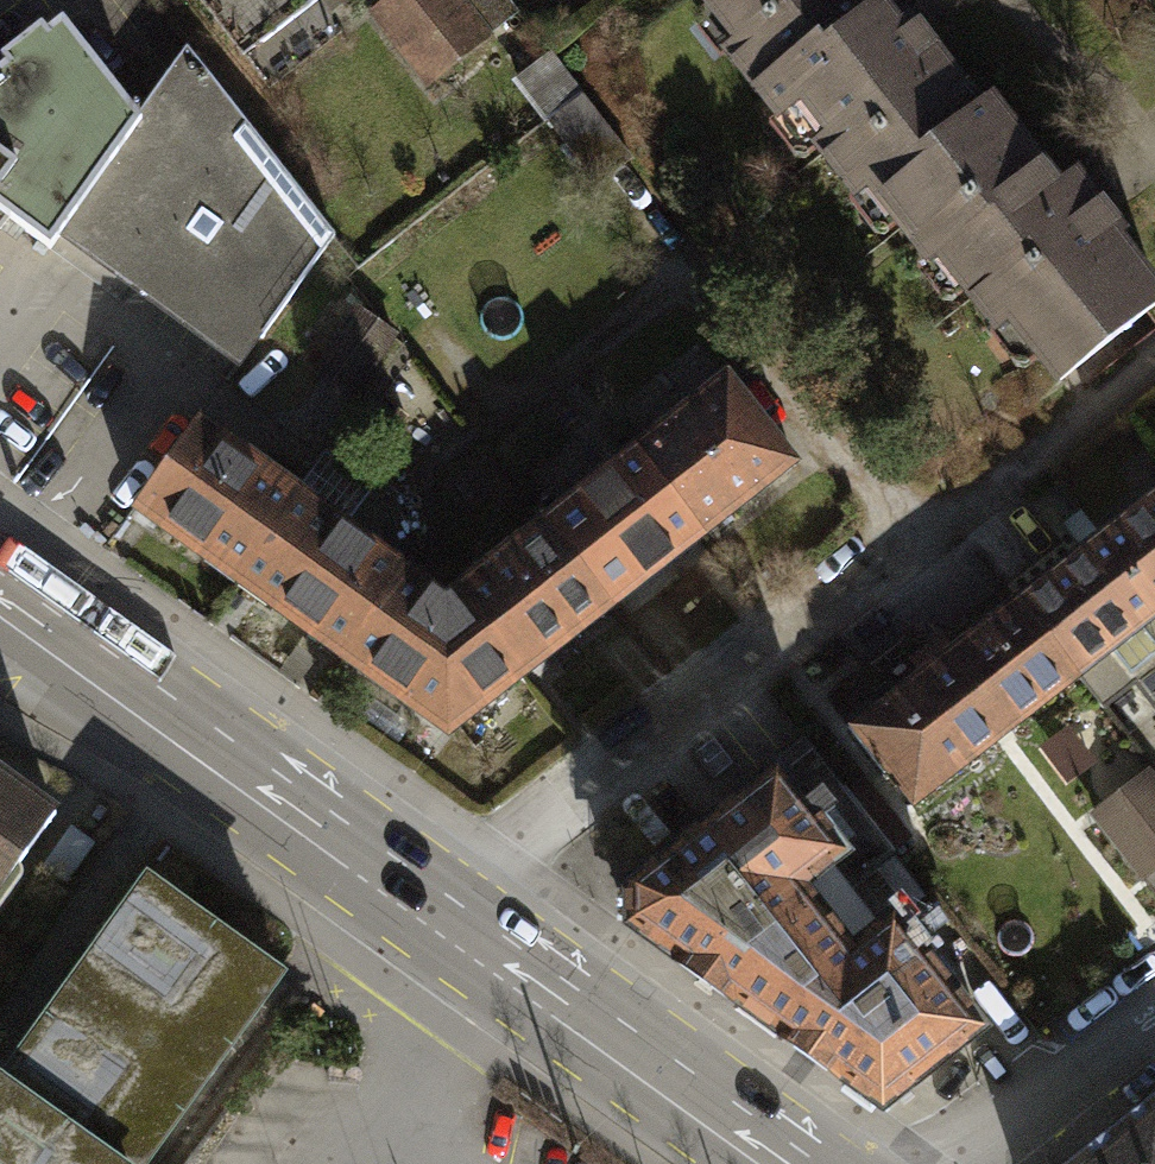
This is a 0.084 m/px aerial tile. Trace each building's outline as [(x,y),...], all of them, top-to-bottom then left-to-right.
[(243,51),(310,0),(203,0),(243,51)] [(427,81),(516,12),(507,0),(394,0),(376,14),(427,81)] [(874,188),(977,109),(911,25),(899,34),(872,0),(716,0),(714,2),(744,40),(731,50),(778,110),(786,103),(861,199),(874,188)] [(0,163),(0,219),(2,221),(7,213),(49,242),(52,237),(71,211),(137,118),(63,22),(0,71),(0,160),(1,161),(0,163)] [(137,118),(71,211),(258,343),(335,235),(186,48),(137,118)] [(597,184),(632,157),(584,96),(550,123),(597,184)] [(874,188),(925,255),(938,245),(993,317),(1004,309),(1058,379),(1154,305),(1154,289),(1115,237),(1123,231),(1076,169),(1057,184),(992,99),(977,109),(874,188)] [(258,343),(71,211),(52,237),(239,369),(258,343)] [(400,338),(359,310),(320,366),(360,394),(400,338)] [(638,453),(703,535),(793,463),(727,382),(638,453)] [(241,583),(302,497),(206,426),(143,512),(241,583)] [(551,522),(615,603),(703,535),(638,453),(551,522)] [(1020,600),(1080,675),(1104,707),(1138,681),(1154,707),(1154,495),(1020,600)] [(344,654),(404,569),(302,497),(241,583),(344,654)] [(467,588),(531,669),(615,603),(551,522),(467,588)] [(531,669),(467,588),(449,601),(404,569),(344,654),(449,733),(522,676),(531,669)] [(917,802),(1080,675),(1020,600),(861,732),(917,802)] [(1075,738),(1048,758),(1075,795),(1102,775),(1075,738)] [(769,951),(819,915),(895,853),(813,752),(629,890),(631,930),(732,1001),(769,951)] [(55,813),(0,773),(0,889),(55,813)] [(1137,888),(1154,876),(1154,780),(1092,823),(1137,888)] [(276,976),(148,885),(3,1087),(0,1085),(0,1163),(142,1163),(276,976)] [(769,951),(732,1001),(881,1110),(980,1029),(894,923),(850,953),(819,915),(769,951)] [(1072,1163),(1154,1163),(1154,1100),(1072,1163)]
